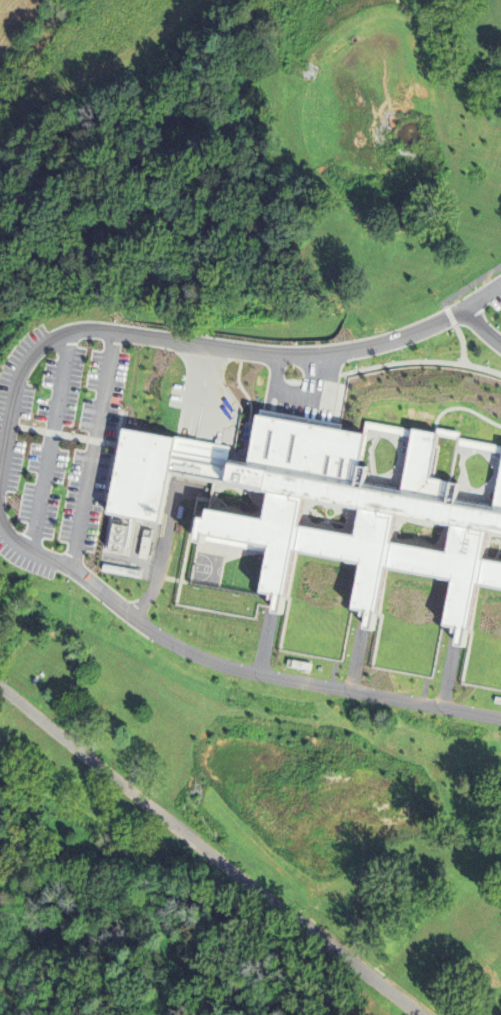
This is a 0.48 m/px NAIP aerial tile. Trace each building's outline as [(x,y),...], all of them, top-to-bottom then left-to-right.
[(140,382),(173,382),(173,361),(140,361),(140,382)] [(161,523),(169,475),(268,492),(264,515),(206,505),(205,514),(198,513),(194,536),(201,537),(203,530),(269,542),(267,556),(261,588),(276,590),(275,594),(274,600),(273,607),(281,608),(283,600),(284,592),(287,593),(295,548),(299,548),(361,559),(353,609),(369,613),(366,629),(372,630),(375,631),(377,618),(377,615),(381,615),(389,570),(453,581),(445,626),(461,629),(458,646),(466,647),(469,631),(472,632),(480,586),(500,590),(500,564),(484,561),(488,534),(500,536),(500,472),(498,491),(496,502),(495,508),(449,500),(452,480),(436,477),(430,476),(438,433),(436,433),(434,433),(415,429),(404,492),(356,484),(364,433),(342,429),(338,429),(332,428),(263,416),(257,415),(255,424),(249,462),(245,461),(229,458),(230,453),(230,448),(181,439),(177,438),(123,429),(121,444),(120,447),(110,504),(109,514),(161,523)] [(153,490),(153,513),(184,513),(184,490),(153,490)] [(111,595),(146,595),(146,572),(111,572),(111,595)] [(287,668),(288,660),(312,665),(311,673),(287,668)]
